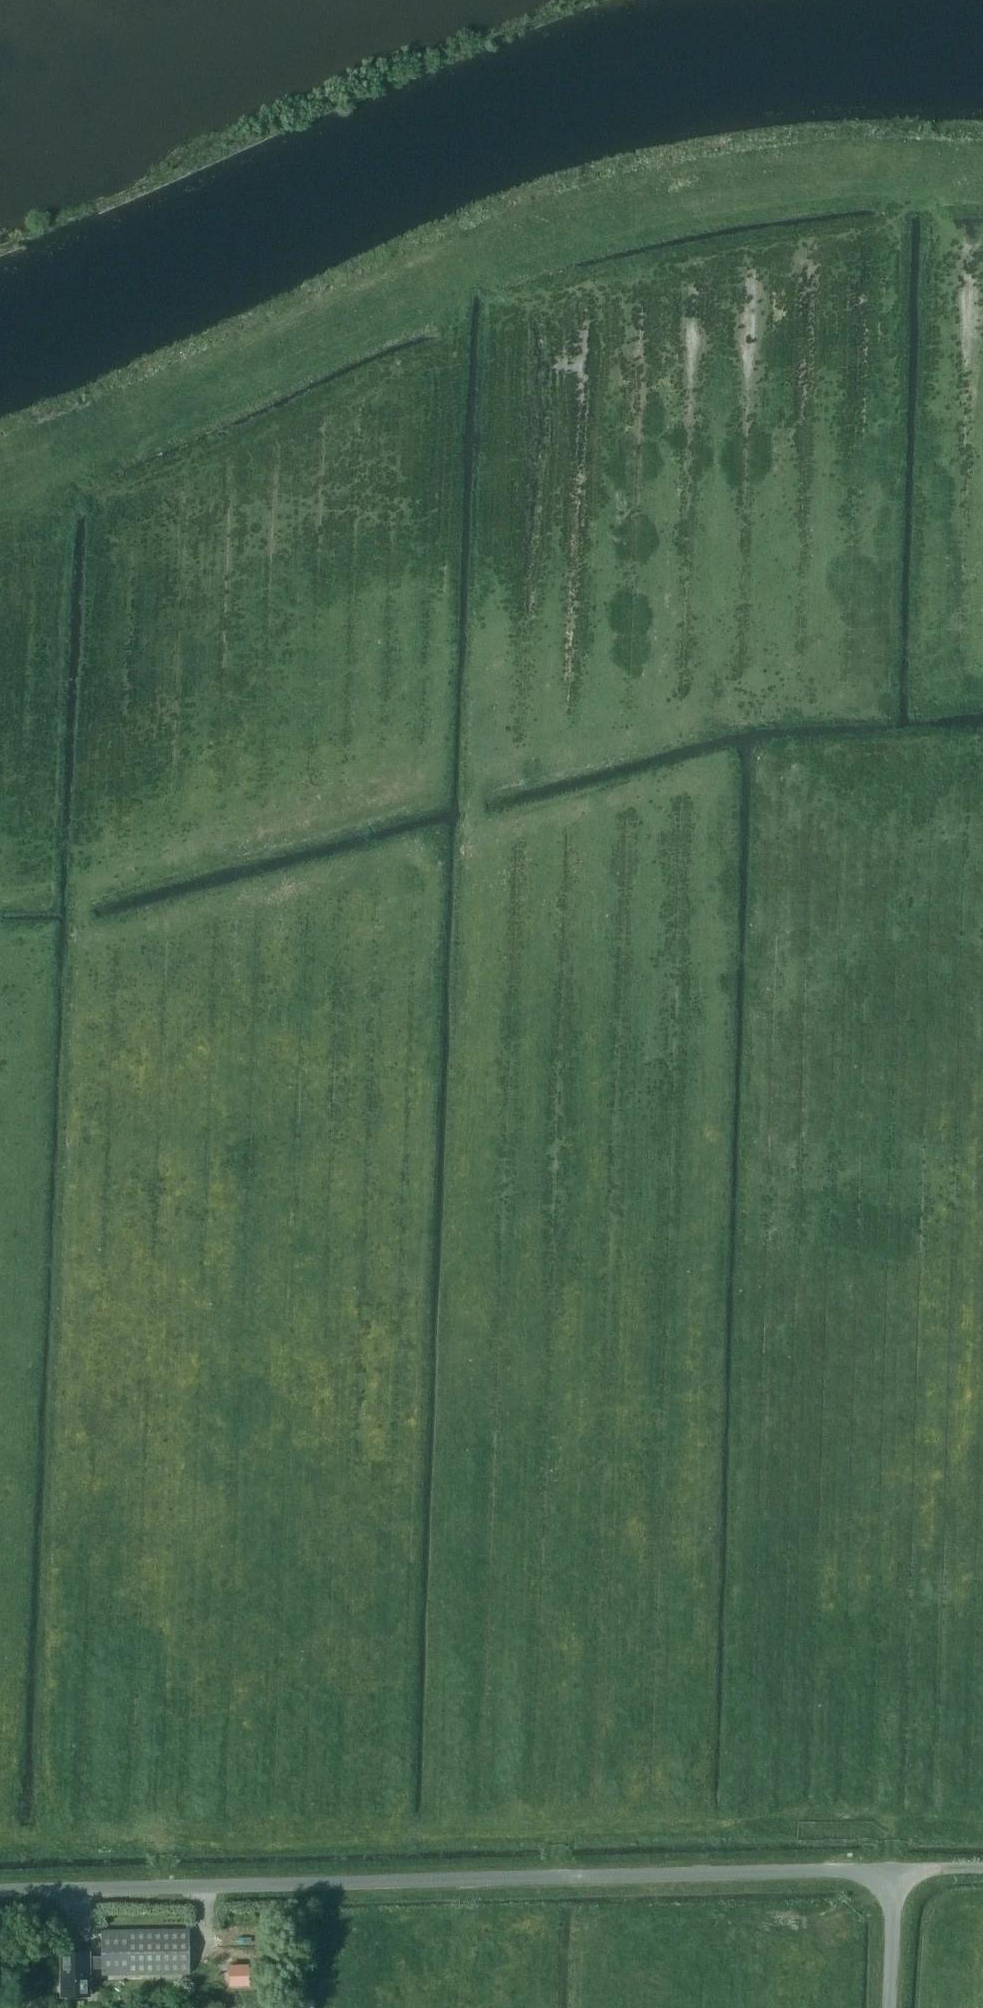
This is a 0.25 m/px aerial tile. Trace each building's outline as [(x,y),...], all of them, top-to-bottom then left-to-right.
[(61,1953),(61,1996),(90,1995),(90,1968),(102,1968),(102,1974),(190,1973),(190,1929),(102,1930),(102,1956),(90,1957),(90,1953),(61,1953)] [(229,1979),(249,1978),(248,1964),(229,1964),(229,1979)]
